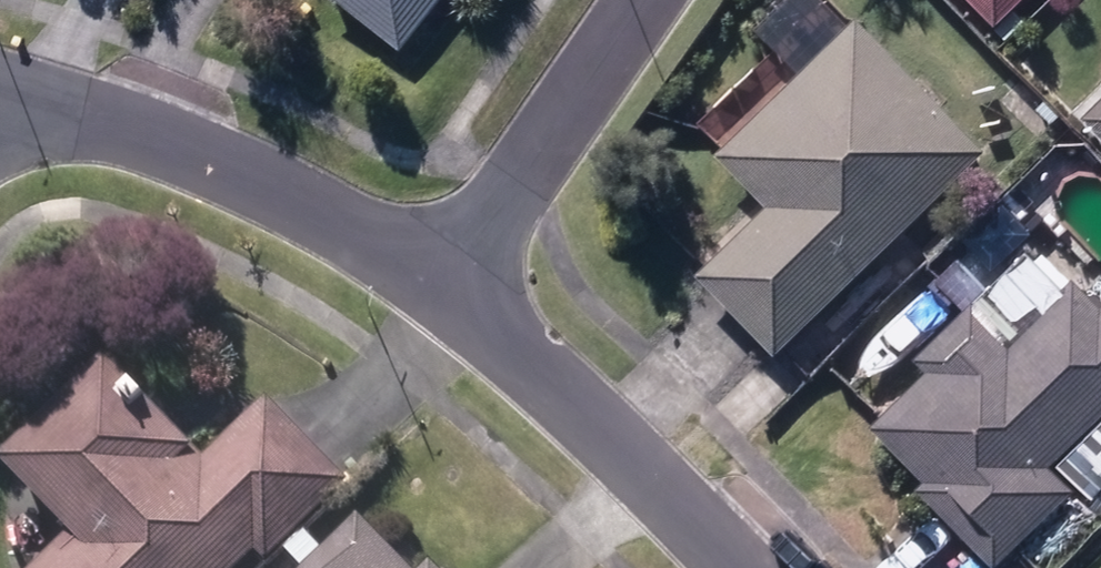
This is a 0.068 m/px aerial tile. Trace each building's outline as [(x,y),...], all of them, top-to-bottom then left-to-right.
[(398,49),(438,0),(336,0),(398,49)] [(994,28),(1022,0),(967,0),(994,28)] [(697,276),(774,356),(984,151),(855,19),(715,154),(767,208),(697,276)] [(1100,140),(1100,95),(1079,118),(1100,140)] [(992,567),(1074,492),(1045,462),(1100,411),(1100,306),(1098,309),(1045,250),(976,315),(969,306),(914,358),(926,373),(870,425),(923,483),(918,486),(992,567)] [(251,555),(263,567),(347,485),(266,401),(203,463),(103,359),(0,459),(0,463),(71,536),(38,567),(238,567),(251,555)] [(1084,496),(1100,479),(1100,433),(1100,432),(1060,470),(1084,496)] [(355,519),(321,553),(306,537),(287,556),(299,567),(402,567),(355,519)]
